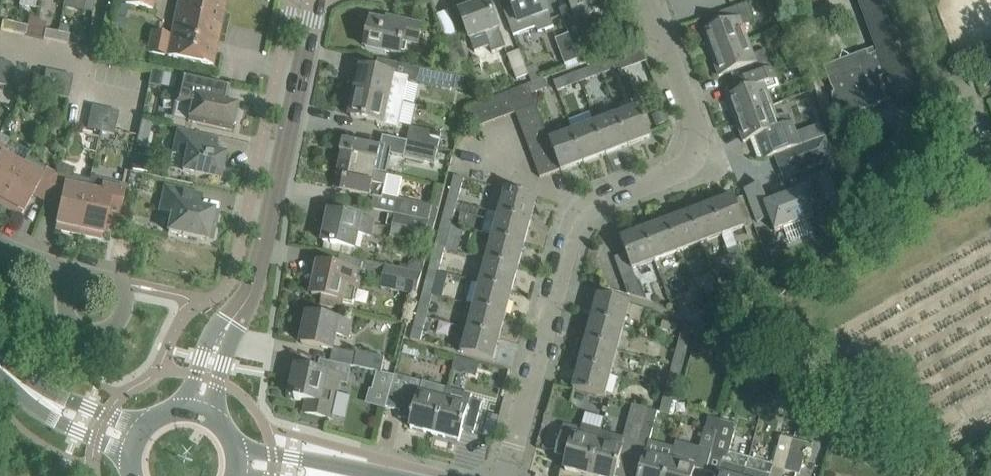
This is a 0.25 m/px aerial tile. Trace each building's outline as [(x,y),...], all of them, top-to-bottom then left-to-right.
[(85,1),(83,11),(92,13),(95,0),(78,0),(85,1)] [(125,4),(153,9),(155,0),(126,0),(125,4)] [(172,36),(170,36),(170,35),(151,31),(147,50),(167,53),(168,53),(168,56),(213,65),(226,0),(179,0),(172,36)] [(513,8),(504,11),(514,36),(537,27),(539,33),(553,27),(547,13),(549,13),(544,0),(510,0),(513,8)] [(589,11),(587,5),(599,0),(570,0),(576,16),(589,11)] [(843,118),(888,101),(888,96),(887,92),(886,87),(884,84),(881,80),(878,77),(874,74),(870,72),(885,67),(898,103),(901,102),(905,113),(935,101),(931,90),(934,88),(901,0),(859,0),(878,48),(825,68),(832,86),(835,86),(837,91),(833,93),(833,97),(834,102),(835,106),(837,110),(840,114),(843,118)] [(460,12),(467,31),(470,39),(485,33),(492,53),(505,48),(498,29),(499,29),(489,1),(460,12)] [(749,40),(743,26),(754,22),(747,2),(723,12),(727,23),(703,32),(711,54),(749,40)] [(400,26),(372,20),(365,47),(400,55),(404,40),(417,43),(421,27),(401,22),(400,26)] [(13,33),(15,24),(3,21),(1,30),(13,33)] [(15,24),(13,33),(25,35),(27,26),(15,24)] [(582,29),(569,34),(579,60),(581,65),(594,60),(582,29)] [(43,39),(56,41),(58,32),(45,30),(43,39)] [(68,44),(69,35),(58,32),(56,41),(68,44)] [(470,66),(458,34),(444,39),(457,76),(467,79),(471,80),(468,67),(470,66)] [(569,34),(556,39),(565,65),(579,60),(569,34)] [(719,77),(730,73),(734,83),(772,69),(766,50),(754,55),(749,40),(711,54),(719,77)] [(529,75),(520,50),(508,55),(517,80),(529,75)] [(620,56),(614,58),(598,65),(602,74),(618,68),(619,71),(625,69),(620,56)] [(12,63),(0,61),(0,85),(7,87),(12,63)] [(361,68),(356,92),(403,103),(406,89),(408,77),(388,73),(388,74),(361,68)] [(589,68),(576,73),(580,83),(593,77),(589,68)] [(457,76),(424,69),(420,83),(452,90),(452,89),(464,92),(467,79),(457,76)] [(727,97),(735,120),(773,106),(768,92),(780,88),(772,69),(734,83),(737,93),(727,97)] [(55,96),(60,73),(46,70),(41,93),(55,96)] [(68,99),(73,76),(60,73),(55,96),(68,99)] [(195,78),(181,75),(174,103),(191,106),(188,122),(231,131),(237,103),(225,101),(228,85),(195,78)] [(554,81),(557,91),(572,86),(568,76),(554,81)] [(543,78),(528,84),(532,94),(547,88),(543,78)] [(536,106),(532,94),(528,84),(497,96),(505,117),(516,113),(536,106)] [(403,103),(356,92),(350,117),(377,123),(376,124),(397,129),(400,116),(403,103)] [(497,96),(486,100),(494,121),(505,117),(497,96)] [(486,100),(476,104),(484,125),(494,121),(486,100)] [(413,125),(417,105),(406,102),(401,122),(413,125)] [(476,104),(467,108),(466,112),(472,130),(484,125),(476,104)] [(100,132),(105,109),(92,106),(87,129),(100,132)] [(540,116),(536,106),(516,113),(520,124),(540,116)] [(641,106),(622,113),(618,115),(630,146),(652,137),(641,106)] [(757,137),(760,147),(765,160),(777,155),(801,146),(797,133),(790,116),(776,116),(773,106),(735,120),(744,142),(757,137)] [(100,132),(114,135),(119,112),(105,109),(100,132)] [(618,115),(595,123),(607,154),(630,146),(618,115)] [(544,127),(540,116),(520,124),(524,135),(544,127)] [(584,163),(607,154),(595,123),(573,132),(584,163)] [(820,124),(808,129),(813,142),(825,137),(820,124)] [(442,134),(410,127),(407,142),(439,148),(442,134)] [(548,138),(544,127),(524,135),(528,146),(548,138)] [(176,130),(171,154),(172,154),(184,157),(181,172),(200,177),(220,181),(221,177),(223,176),(225,167),(224,165),(226,154),(215,152),(218,139),(198,135),(176,130)] [(557,159),(561,170),(561,171),(584,163),(573,132),(549,141),(553,149),(557,159)] [(345,141),(340,165),(387,175),(389,165),(390,165),(393,155),(404,157),(407,142),(382,137),(380,148),(345,141)] [(801,146),(777,155),(785,178),(833,159),(825,137),(813,142),(801,146)] [(528,146),(532,156),(553,149),(549,141),(548,138),(528,146)] [(439,148),(407,142),(404,157),(435,164),(439,148)] [(0,204),(21,167),(1,156),(6,147),(0,144),(0,204)] [(532,156),(533,159),(536,167),(557,159),(553,149),(532,156)] [(135,154),(132,169),(148,173),(151,157),(135,154)] [(540,178),(561,170),(557,159),(536,167),(540,178)] [(56,174),(48,195),(61,198),(60,206),(55,229),(78,233),(87,192),(90,181),(79,178),(73,177),(74,168),(59,165),(56,174)] [(435,224),(445,188),(442,187),(440,186),(435,206),(384,195),(385,189),(385,188),(387,175),(348,167),(340,165),(335,190),(374,198),(371,209),(395,214),(395,215),(435,224)] [(21,216),(36,189),(48,195),(56,174),(46,169),(41,178),(21,167),(0,204),(21,216)] [(458,202),(464,179),(464,178),(454,175),(448,199),(458,202)] [(87,192),(78,233),(102,238),(104,228),(111,229),(114,216),(118,217),(122,198),(125,184),(104,180),(91,177),(90,181),(87,192)] [(775,232),(807,220),(814,218),(809,205),(814,203),(807,184),(788,191),(790,196),(768,204),(760,183),(745,189),(758,223),(770,218),(775,232)] [(189,205),(192,193),(165,188),(161,205),(173,208),(168,232),(212,241),(219,212),(189,205)] [(531,221),(537,198),(505,190),(499,213),(531,221)] [(736,271),(746,268),(743,262),(744,262),(732,231),(744,226),(748,236),(757,233),(743,197),(735,200),(734,196),(711,205),(723,235),(736,271)] [(448,199),(442,222),(452,225),(458,202),(448,199)] [(723,235),(711,205),(689,213),(700,243),(722,235),(723,235)] [(323,242),(343,246),(355,249),(358,234),(371,237),(374,222),(330,213),(323,242)] [(499,213),(493,236),(525,245),(531,221),(499,213)] [(677,252),(700,243),(689,213),(666,222),(677,252)] [(435,224),(395,215),(395,216),(390,215),(387,226),(392,227),(390,237),(424,245),(421,257),(426,258),(435,224)] [(435,246),(446,249),(458,252),(460,243),(448,240),(452,225),(442,222),(435,246)] [(666,222),(643,230),(655,260),(677,252),(666,222)] [(615,259),(628,294),(629,295),(647,300),(656,302),(652,292),(645,294),(641,284),(637,282),(632,269),(655,260),(643,230),(621,239),(626,254),(615,259)] [(736,271),(723,235),(722,235),(729,255),(715,261),(719,271),(734,265),(736,271)] [(519,268),(525,245),(493,236),(487,259),(519,268)] [(435,246),(429,269),(440,271),(446,249),(435,246)] [(512,291),(519,268),(487,259),(480,282),(512,291)] [(363,273),(362,278),(380,282),(388,284),(391,267),(365,262),(363,273)] [(341,311),(343,303),(352,305),(356,289),(359,289),(362,279),(363,273),(319,263),(312,295),(324,297),(322,307),(341,311)] [(429,269),(423,292),(433,294),(440,271),(429,269)] [(700,289),(715,283),(711,273),(696,278),(700,289)] [(480,282),(474,305),(506,314),(512,291),(480,282)] [(692,291),(677,296),(680,305),(681,306),(696,300),(692,291)] [(423,292),(417,315),(427,318),(433,294),(423,292)] [(631,304),(598,295),(592,319),(624,327),(631,304)] [(500,337),(506,314),(474,305),(468,329),(500,337)] [(308,314),(301,343),(335,351),(338,335),(349,338),(352,324),(308,314)] [(417,315),(411,339),(421,342),(427,318),(417,315)] [(592,319),(586,342),(618,351),(624,327),(592,319)] [(689,344),(693,329),(682,326),(678,342),(689,344)] [(494,362),(500,337),(468,329),(461,353),(494,362)] [(722,337),(719,350),(734,354),(737,341),(722,337)] [(586,342),(579,366),(612,374),(618,351),(586,342)] [(682,368),(689,344),(678,342),(672,365),(682,368)] [(377,372),(382,373),(385,357),(358,351),(354,367),(377,372)] [(676,391),(682,368),(672,365),(666,389),(676,391)] [(573,389),(592,394),(605,398),(612,374),(579,366),(573,389)] [(290,396),(301,399),(308,400),(306,413),(331,419),(340,376),(296,367),(293,380),(291,380),(288,393),(291,393),(290,396)] [(374,383),(372,391),(389,396),(393,382),(395,376),(394,376),(382,373),(377,372),(374,383)] [(386,407),(400,411),(398,418),(412,421),(410,428),(435,435),(447,389),(412,379),(410,386),(393,382),(389,396),(386,407)] [(946,408),(960,434),(990,417),(990,384),(946,408)] [(447,389),(435,435),(459,442),(462,430),(474,433),(482,402),(461,396),(462,393),(447,389)] [(666,389),(660,412),(670,415),(676,391),(666,389)] [(631,417),(626,436),(638,439),(646,408),(634,405),(631,417)] [(658,412),(646,408),(638,439),(635,451),(646,454),(658,412)] [(709,417),(706,429),(717,432),(720,420),(709,417)] [(718,475),(744,475),(746,468),(723,462),(724,458),(728,459),(737,424),(720,420),(717,432),(712,451),(706,470),(718,474),(718,475)] [(597,445),(600,434),(599,434),(597,442),(581,438),(583,430),(564,424),(556,455),(567,458),(564,470),(588,475),(589,475),(597,445)] [(625,440),(600,434),(597,445),(589,475),(615,475),(625,440)] [(793,440),(783,437),(781,437),(772,467),(785,471),(792,445),(793,440)] [(793,440),(792,445),(785,471),(800,475),(805,455),(801,442),(793,440)] [(671,461),(667,475),(693,475),(695,467),(706,470),(712,451),(676,441),(671,461)] [(628,475),(667,475),(671,461),(646,454),(635,451),(628,475)]
